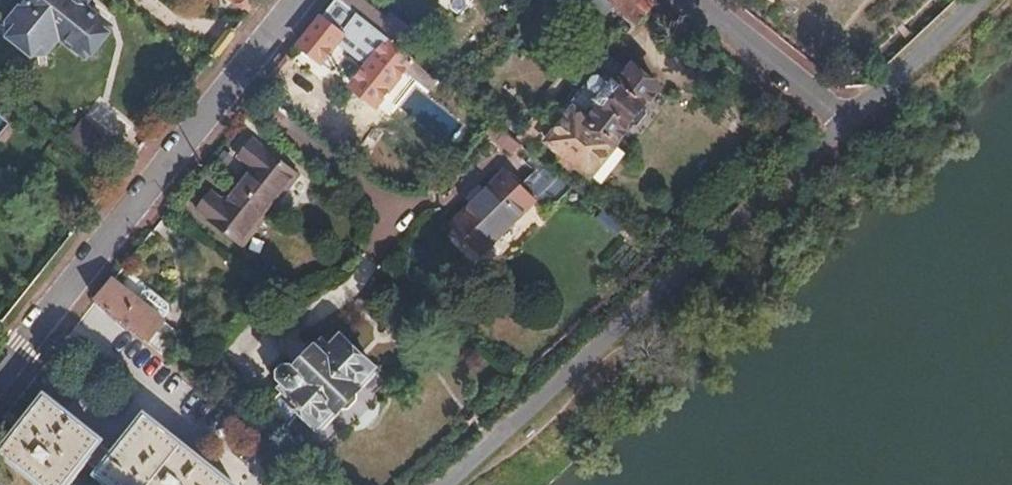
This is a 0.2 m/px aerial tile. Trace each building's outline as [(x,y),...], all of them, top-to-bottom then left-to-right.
[(13,27),(13,36),(33,51),(37,53),(39,53),(44,53),(58,35),(85,55),(107,28),(85,11),(90,4),(91,0),(34,0),(13,27)] [(247,12),(257,0),(233,0),(247,12)] [(296,46),(318,63),(340,35),(372,60),(348,87),(372,107),(384,93),(410,61),(403,54),(376,33),(335,0),(333,0),(296,46)] [(403,54),(417,38),(388,14),(382,20),(357,0),(335,0),(376,33),(403,54)] [(601,20),(614,5),(636,23),(651,4),(646,0),(576,0),(601,20)] [(554,137),(548,145),(556,151),(558,163),(568,171),(574,168),(582,171),(588,176),(626,127),(629,129),(635,129),(646,116),(645,110),(642,108),(657,89),(631,69),(627,74),(606,58),(566,109),(572,114),(567,121),(564,121),(554,134),(554,137)] [(208,194),(193,213),(239,250),(267,213),(296,178),(250,141),(235,161),(245,169),(219,202),(208,194)] [(447,229),(476,257),(530,202),(500,174),(447,229)] [(108,281),(92,302),(158,354),(174,334),(108,281)] [(280,396),(267,412),(287,430),(300,416),(317,431),(336,409),(341,413),(348,413),(355,404),(356,398),(352,394),(356,390),(355,387),(371,370),(338,341),(327,353),(319,346),(293,374),(290,371),(280,369),(276,373),(278,383),(282,387),(277,393),(280,396)] [(0,453),(0,457),(36,484),(65,484),(80,466),(104,484),(225,484),(141,419),(110,457),(42,401),(0,453)]
